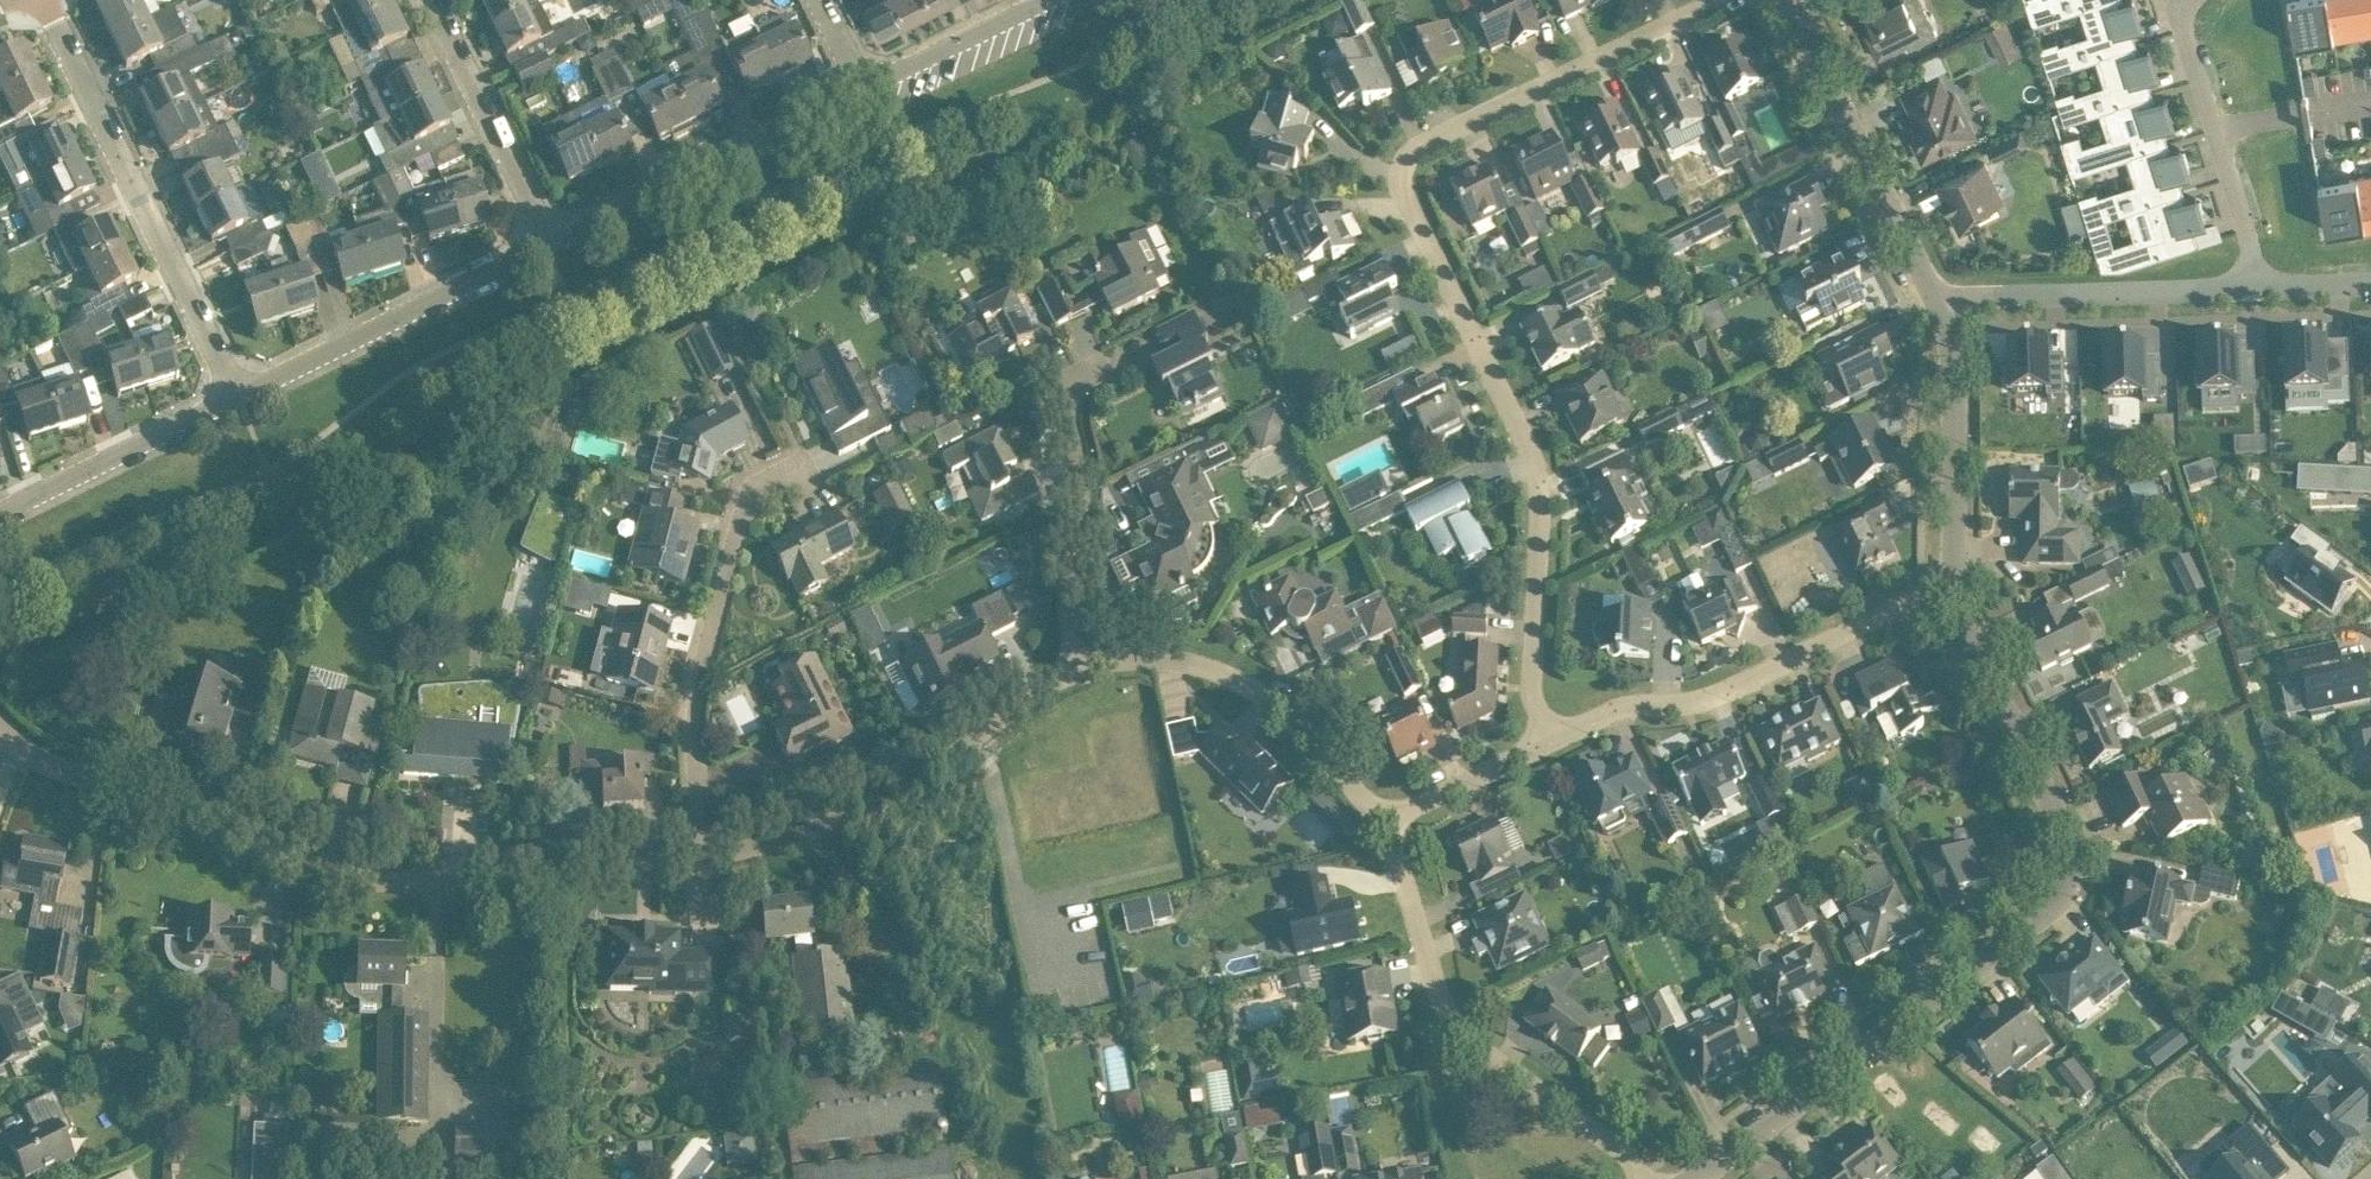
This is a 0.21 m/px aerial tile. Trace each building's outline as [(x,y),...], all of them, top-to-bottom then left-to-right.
[(161,17),(152,0),(121,0),(99,11),(113,40),(161,17)] [(393,11),(388,0),(309,0),(317,13),(331,7),(344,35),(393,11)] [(539,7),(536,0),(485,0),(481,2),(495,29),(539,7)] [(696,53),(677,62),(687,81),(671,88),(689,126),(690,125),(719,110),(720,112),(722,111),(697,61),(710,55),(694,20),(685,0),(669,0),(696,53)] [(867,3),(881,32),(909,19),(899,0),(874,0),(867,3)] [(935,6),(932,0),(899,0),(909,19),(935,6)] [(1367,11),(1362,0),(1355,0),(1345,5),(1360,35),(1375,28),(1367,11)] [(1528,6),(1526,0),(1502,0),(1474,14),(1492,50),(1511,41),(1514,48),(1539,35),(1536,29),(1539,27),(1528,6)] [(1567,19),(1582,11),(1581,9),(1591,4),(1593,8),(1610,0),(1557,0),(1567,19)] [(1930,37),(1937,33),(1921,0),(1917,0),(1908,4),(1906,0),(1876,0),(1863,6),(1872,24),(1868,26),(1871,33),(1868,35),(1879,57),(1907,43),(1909,47),(1930,37)] [(2034,23),(2084,7),(2084,6),(2103,0),(2026,0),(2034,23)] [(2124,2),(2123,0),(2103,0),(2084,6),(2084,7),(2093,36),(2061,46),(2058,39),(2040,44),(2049,73),(2100,56),(2099,56),(2137,44),(2132,26),(2141,23),(2133,0),(2130,0),(2124,2)] [(2295,43),(2296,43),(2297,43),(2298,43),(2333,37),(2327,0),(2288,0),(2295,43)] [(2366,0),(2327,0),(2334,37),(2370,31),(2370,30),(2366,0)] [(648,6),(635,12),(643,27),(655,21),(648,6)] [(538,60),(546,58),(579,41),(573,27),(554,36),(539,7),(495,29),(508,56),(506,56),(507,58),(531,46),(538,60)] [(199,50),(191,36),(187,38),(173,11),(161,17),(113,40),(127,68),(149,57),(157,72),(199,50)] [(366,79),(392,66),(385,51),(407,40),(393,11),(344,35),(341,36),(355,65),(359,63),(366,79)] [(724,48),(723,47),(707,15),(694,20),(710,55),(724,48)] [(765,27),(755,31),(779,81),(799,71),(797,67),(807,62),(809,66),(810,67),(811,67),(786,16),(765,27)] [(2007,19),(1986,28),(1993,45),(2014,35),(2007,19)] [(1964,20),(1945,30),(1951,43),(1970,33),(1964,20)] [(1414,31),(1399,39),(1408,58),(1414,70),(1425,91),(1441,83),(1440,80),(1450,74),(1452,78),(1453,77),(1451,72),(1467,64),(1462,54),(1471,50),(1462,32),(1454,36),(1448,26),(1419,40),(1414,31)] [(755,31),(723,47),(724,48),(749,98),(750,97),(750,96),(747,91),(758,86),(760,91),(779,81),(755,31)] [(1392,94),(1370,50),(1364,38),(1336,53),(1345,69),(1325,78),(1341,110),(1362,100),(1365,107),(1392,94)] [(1727,101),(1743,93),(1765,83),(1744,40),(1706,59),(1727,101)] [(2148,49),(2140,51),(2137,44),(2099,56),(2100,56),(2109,86),(2077,97),(2074,88),(2056,94),(2065,122),(2075,119),(2115,106),(2115,105),(2153,93),(2147,76),(2155,73),(2148,49)] [(155,127),(203,103),(189,75),(217,62),(208,46),(199,50),(157,72),(164,87),(141,98),(155,127)] [(22,49),(7,56),(4,50),(0,52),(0,92),(1,94),(36,77),(22,49)] [(520,85),(541,74),(551,69),(546,58),(538,60),(514,72),(520,85)] [(621,99),(634,92),(617,59),(604,65),(621,99)] [(607,106),(621,99),(604,65),(592,71),(606,99),(573,115),(600,169),(630,155),(630,156),(632,155),(607,106)] [(382,125),(436,99),(422,70),(399,81),(392,66),(366,79),(361,81),(382,125)] [(1706,122),(1691,93),(1681,71),(1664,80),(1667,86),(1646,97),(1665,136),(1680,129),(1682,134),(1706,122)] [(2313,73),(2303,75),(2305,90),(2315,88),(2313,74),(2313,73)] [(1923,158),(1945,148),(1975,134),(1955,93),(1949,95),(1940,76),(1904,93),(1914,113),(1911,114),(1918,129),(1911,132),(1923,158)] [(36,131),(29,117),(51,106),(36,77),(1,94),(2,95),(0,96),(0,151),(5,148),(11,145),(10,143),(36,131)] [(671,88),(640,103),(641,105),(659,142),(660,141),(660,140),(689,126),(671,88)] [(2060,108),(2052,112),(2073,174),(2131,155),(2131,154),(2169,142),(2163,125),(2172,122),(2164,98),(2155,100),(2153,93),(2115,105),(2116,106),(2124,133),(2084,146),(2075,119),(2065,122),(2060,108)] [(408,165),(431,154),(434,152),(428,139),(450,128),(436,99),(382,125),(373,129),(387,157),(379,161),(387,177),(401,169),(408,165)] [(235,123),(220,131),(205,102),(203,103),(155,127),(169,155),(192,145),(199,159),(242,138),(235,123)] [(1309,115),(1286,108),(1269,103),(1265,118),(1260,117),(1250,152),(1263,156),(1259,172),(1293,181),(1299,159),(1307,161),(1315,133),(1304,130),(1309,115)] [(1642,154),(1627,124),(1617,103),(1600,111),(1603,117),(1582,128),(1592,149),(1601,168),(1616,160),(1618,166),(1642,154)] [(1718,114),(1721,121),(1732,142),(1747,135),(1733,107),(1718,114)] [(558,163),(540,172),(547,186),(565,178),(569,186),(571,185),(570,184),(600,169),(573,115),(543,130),(552,149),(551,149),(558,163)] [(1735,149),(1732,142),(1721,121),(1706,128),(1720,156),(1725,154),(1728,162),(1738,156),(1735,149)] [(2021,128),(1994,140),(2001,155),(2028,143),(2021,128)] [(32,187),(79,163),(66,136),(43,147),(36,131),(10,143),(11,145),(5,148),(18,173),(24,170),(32,187)] [(1553,134),(1514,153),(1525,174),(1526,177),(1519,180),(1525,193),(1532,189),(1538,200),(1576,181),(1563,155),(1553,134)] [(2323,134),(2313,135),(2315,150),(2325,149),(2325,148),(2323,134)] [(220,168),(241,158),(249,154),(242,138),(199,159),(206,174),(184,185),(198,214),(234,196),(220,168)] [(1122,151),(1138,174),(1155,162),(1140,139),(1122,151)] [(437,170),(443,167),(464,157),(457,141),(434,152),(431,154),(437,170)] [(2184,191),(2179,174),(2188,171),(2186,167),(2190,166),(2185,151),(2182,152),(2180,147),(2171,150),(2169,142),(2131,154),(2131,155),(2140,185),(2100,198),(2097,189),(2079,195),(2088,223),(2106,217),(2147,204),(2184,191)] [(1671,180),(1657,152),(1642,159),(1655,188),(1671,180)] [(1961,231),(1981,221),(1977,211),(2003,199),(1985,161),(1944,181),(1951,196),(1943,199),(1948,209),(1950,208),(1961,231)] [(53,231),(78,218),(72,204),(94,193),(79,163),(32,187),(46,217),(53,231)] [(1511,210),(1499,187),(1489,166),(1452,184),(1474,229),(1511,210)] [(460,234),(444,183),(413,193),(401,169),(387,177),(399,203),(405,221),(421,216),(430,245),(432,244),(432,243),(460,234)] [(444,183),(460,234),(489,225),(489,226),(491,226),(474,173),(444,183)] [(2365,224),(2370,223),(2370,175),(2357,177),(2365,224)] [(330,176),(311,186),(322,208),(341,198),(330,176)] [(2319,183),(2327,230),(2364,223),(2356,176),(2320,183),(2319,183)] [(385,210),(399,203),(387,177),(372,184),(385,210)] [(1578,185),(1573,188),(1589,219),(1605,211),(1606,211),(1591,179),(1578,185)] [(1825,207),(1822,199),(1813,181),(1757,208),(1780,255),(1828,232),(1817,211),(1825,207)] [(267,234),(260,219),(246,191),(234,196),(198,214),(212,243),(225,236),(232,251),(258,238),(267,234)] [(2204,221),(2202,216),(2205,215),(2200,200),(2197,201),(2196,196),(2187,199),(2184,191),(2147,204),(2156,234),(2116,247),(2106,217),(2088,223),(2102,267),(2122,267),(2200,242),(2195,224),(2204,221)] [(407,226),(405,221),(399,203),(385,210),(381,212),(378,214),(356,221),(362,238),(374,276),(402,267),(402,269),(404,268),(393,231),(407,226)] [(1282,219),(1271,224),(1283,250),(1293,270),(1297,278),(1314,270),(1310,262),(1331,253),(1334,260),(1335,259),(1357,249),(1341,217),(1320,227),(1310,206),(1288,217),(1282,219)] [(1541,241),(1527,210),(1507,220),(1522,250),(1541,241)] [(1671,260),(1730,230),(1721,211),(1661,240),(1671,260)] [(362,238),(331,248),(328,237),(316,213),(304,218),(313,244),(318,263),(335,258),(344,287),(346,286),(345,285),(374,276),(362,238)] [(78,218),(53,231),(61,246),(75,275),(88,268),(123,251),(109,223),(86,234),(78,218)] [(304,218),(284,227),(294,250),(296,249),(313,244),(304,218)] [(1155,284),(1169,277),(1146,232),(1131,240),(1136,249),(1092,272),(1096,280),(1115,318),(1160,294),(1155,284)] [(232,251),(229,252),(237,268),(259,258),(262,256),(270,266),(274,263),(266,254),(258,238),(232,251)] [(133,301),(125,286),(137,280),(123,251),(88,268),(97,286),(84,293),(90,305),(82,310),(79,318),(83,327),(89,323),(97,319),(118,308),(133,301)] [(1795,253),(1779,261),(1782,269),(1799,261),(1795,253)] [(1862,281),(1857,271),(1848,254),(1795,280),(1807,306),(1797,311),(1807,332),(1826,323),(1844,314),(1866,303),(1856,284),(1862,281)] [(306,271),(291,276),(287,261),(270,266),(276,282),(287,319),(316,309),(316,311),(318,310),(306,271)] [(1327,296),(1325,297),(1331,307),(1353,296),(1359,308),(1360,310),(1350,315),(1338,321),(1348,342),(1370,331),(1380,326),(1402,315),(1391,294),(1398,291),(1385,264),(1364,275),(1343,285),(1344,288),(1327,296)] [(1545,268),(1519,281),(1528,299),(1554,286),(1545,268)] [(1602,291),(1600,288),(1608,284),(1602,269),(1559,290),(1567,308),(1602,291)] [(1303,289),(1302,290),(1310,305),(1311,305),(1325,297),(1327,296),(1344,288),(1343,285),(1337,272),(1331,275),(1303,289)] [(259,328),(287,319),(276,282),(247,291),(247,290),(245,290),(258,330),(260,329),(259,328)] [(1074,319),(1063,297),(1056,283),(1039,291),(1057,327),(1074,319)] [(886,314),(876,292),(853,302),(864,325),(886,314)] [(1037,340),(1026,318),(1013,294),(979,311),(984,322),(951,339),(971,379),(1011,359),(1008,354),(1037,340)] [(126,324),(130,322),(152,312),(144,296),(133,301),(118,308),(126,324)] [(744,317),(748,326),(750,329),(762,324),(756,311),(744,317)] [(1544,318),(1523,329),(1544,371),(1565,361),(1580,354),(1593,347),(1582,325),(1576,312),(1563,319),(1559,311),(1544,318)] [(1171,359),(1154,367),(1165,390),(1170,388),(1185,417),(1206,407),(1225,397),(1210,367),(1215,365),(1204,344),(1209,341),(1195,312),(1193,313),(1171,324),(1157,331),(1165,346),(1179,339),(1185,351),(1171,359)] [(88,356),(103,348),(89,323),(83,327),(75,331),(88,356)] [(711,328),(692,338),(713,380),(733,370),(711,328)] [(1689,335),(1701,360),(1713,354),(1701,329),(1689,335)] [(1858,339),(1819,358),(1828,375),(1833,386),(1840,383),(1849,401),(1854,399),(1855,402),(1867,396),(1866,393),(1887,383),(1877,362),(1877,361),(1880,360),(1892,354),(1889,348),(1879,329),(1858,339)] [(87,357),(88,356),(75,331),(58,339),(68,362),(74,378),(91,372),(87,357)] [(2311,336),(2287,337),(2289,389),(2324,388),(2325,395),(2343,395),(2342,381),(2349,380),(2348,342),(2325,343),(2324,341),(2311,342),(2311,336)] [(2201,372),(2197,373),(2197,388),(2202,388),(2202,392),(2238,391),(2238,398),(2256,397),(2255,355),(2238,356),(2238,344),(2224,345),(2224,338),(2200,339),(2201,372)] [(136,349),(148,387),(176,378),(177,379),(179,379),(166,339),(136,349)] [(2011,372),(2006,372),(2006,388),(2011,388),(2011,392),(2047,391),(2047,398),(2065,397),(2064,355),(2047,356),(2047,344),(2030,345),(2030,340),(2015,340),(2015,345),(2010,345),(2011,372)] [(2130,342),(2106,342),(2108,395),(2143,394),(2144,401),(2162,401),(2161,358),(2144,359),(2144,347),(2130,348),(2130,342)] [(856,362),(840,370),(830,348),(794,366),(805,388),(825,427),(830,424),(835,436),(831,439),(839,456),(890,430),(871,391),(866,393),(860,381),(865,379),(856,362)] [(119,396),(148,387),(136,349),(106,358),(118,398),(120,397),(119,396)] [(1749,376),(1740,357),(1727,364),(1736,382),(1749,376)] [(17,402),(0,367),(0,409),(1,411),(18,405),(17,402)] [(1582,443),(1603,432),(1618,425),(1604,394),(1611,391),(1603,374),(1557,397),(1565,413),(1569,411),(1574,421),(1571,422),(1582,443)] [(1428,440),(1430,445),(1434,443),(1445,446),(1448,436),(1466,427),(1454,404),(1449,407),(1444,397),(1447,395),(1438,377),(1395,398),(1404,417),(1417,411),(1421,420),(1419,422),(1421,426),(1417,437),(1428,440)] [(43,380),(11,391),(17,402),(18,405),(29,441),(31,441),(31,439),(61,430),(46,385),(45,385),(43,380)] [(77,382),(61,387),(59,381),(46,385),(61,430),(88,421),(88,423),(90,422),(77,382)] [(1360,422),(1393,406),(1383,386),(1350,403),(1360,422)] [(1700,403),(1683,411),(1690,426),(1707,417),(1718,412),(1710,397),(1700,403)] [(1264,450),(1296,434),(1306,429),(1301,417),(1296,420),(1289,404),(1250,423),(1264,450)] [(715,459),(747,444),(730,410),(686,432),(691,443),(683,446),(660,440),(651,475),(680,483),(682,474),(709,482),(715,459)] [(984,410),(963,420),(967,429),(988,419),(984,410)] [(1647,446),(1684,428),(1676,412),(1639,430),(1647,446)] [(547,429),(550,416),(535,413),(532,425),(547,429)] [(947,427),(942,418),(932,423),(937,432),(947,427)] [(1856,488),(1875,479),(1896,468),(1873,421),(1833,441),(1833,442),(1816,451),(1821,462),(1836,455),(1839,462),(1844,463),(1856,488)] [(933,436),(939,448),(963,437),(957,425),(949,429),(941,432),(933,436)] [(2351,461),(2352,430),(2297,427),(2295,458),(2351,461)] [(978,439),(943,457),(951,475),(962,470),(973,492),(968,494),(982,522),(1000,513),(1022,502),(1013,485),(1015,484),(1007,468),(1016,463),(999,428),(978,439)] [(1764,434),(1755,435),(1749,443),(1753,453),(1763,452),(1768,443),(1764,434)] [(892,435),(876,443),(883,459),(903,449),(910,446),(905,437),(896,441),(892,435)] [(2266,438),(2254,438),(2254,454),(2266,453),(2266,438)] [(1775,477),(1810,460),(1800,441),(1766,458),(1775,477)] [(540,458),(543,445),(528,442),(525,454),(540,458)] [(1210,469),(1199,447),(1171,462),(1175,470),(1138,488),(1153,519),(1150,521),(1154,530),(1143,535),(1149,547),(1111,565),(1123,589),(1142,579),(1154,603),(1160,600),(1168,617),(1198,602),(1190,586),(1196,583),(1194,579),(1199,576),(1204,572),(1208,567),(1211,562),(1213,557),(1215,551),(1215,545),(1215,539),(1214,533),(1212,528),(1216,525),(1206,504),(1215,500),(1201,473),(1210,469)] [(1605,463),(1583,474),(1592,492),(1585,495),(1594,514),(1598,512),(1613,544),(1619,541),(1625,554),(1639,547),(1633,534),(1650,526),(1648,522),(1651,519),(1653,515),(1649,506),(1644,505),(1640,506),(1628,482),(1637,478),(1625,455),(1626,455),(1625,453),(1605,463)] [(2211,462),(2184,470),(2190,490),(2201,486),(2195,467),(2212,462),(2211,462)] [(2300,487),(2326,488),(2327,472),(2352,473),(2351,494),(2370,495),(2370,473),(2301,469),(2300,478),(2301,478),(2300,487)] [(2061,473),(2035,473),(2011,473),(2010,516),(2010,519),(2027,519),(2026,564),(2079,564),(2079,534),(2056,534),(2056,519),(2060,519),(2061,473)] [(1364,481),(1340,492),(1351,514),(1374,502),(1364,481)] [(915,520),(898,485),(873,497),(882,515),(880,516),(888,533),(915,520)] [(1465,567),(1466,567),(1487,556),(1469,520),(1462,523),(1458,515),(1471,508),(1462,491),(1409,517),(1418,535),(1426,531),(1441,560),(1457,552),(1465,567)] [(1329,494),(1309,503),(1315,514),(1334,504),(1329,494)] [(1402,494),(1361,514),(1369,529),(1409,510),(1402,494)] [(681,504),(658,498),(649,496),(629,570),(682,584),(697,528),(676,523),(681,504)] [(1836,530),(1847,553),(1858,574),(1895,556),(1881,528),(1896,521),(1888,504),(1836,530)] [(1754,565),(1735,527),(1724,505),(1703,516),(1707,524),(1707,533),(1712,543),(1720,539),(1737,573),(1754,565)] [(834,518),(772,550),(789,582),(791,581),(799,597),(820,586),(826,583),(818,567),(852,550),(852,548),(842,529),(835,515),(833,516),(834,518)] [(1829,525),(1759,555),(1777,597),(1798,588),(1791,572),(1814,562),(1812,557),(1837,546),(1829,525)] [(2301,550),(2283,575),(2295,584),(2291,589),(2314,605),(2318,600),(2335,613),(2347,596),(2345,594),(2348,591),(2353,584),(2321,561),(2330,549),(2301,529),(2291,543),(2301,550)] [(1622,555),(1639,589),(1656,581),(1639,547),(1625,554),(1622,555)] [(2110,586),(2109,583),(2127,574),(2120,560),(2090,574),(2067,585),(2076,602),(2110,586)] [(2197,573),(2180,582),(2188,599),(2205,591),(2197,573)] [(1754,608),(1741,581),(1726,589),(1727,591),(1721,594),(1717,587),(1711,590),(1704,575),(1678,588),(1685,603),(1683,604),(1703,645),(1726,634),(1739,638),(1747,617),(1746,614),(1758,608),(1758,607),(1754,608)] [(1316,651),(1337,640),(1355,632),(1337,594),(1319,603),(1316,599),(1313,596),(1308,595),(1304,595),(1300,596),(1294,584),(1256,603),(1273,636),(1288,629),(1288,630),(1290,632),(1292,634),(1294,636),(1297,637),(1300,637),(1303,637),(1306,637),(1309,636),(1316,651)] [(900,663),(913,688),(923,710),(960,691),(954,680),(997,659),(987,640),(1015,626),(1000,595),(973,609),(981,625),(937,648),(936,645),(900,663)] [(1385,596),(1353,612),(1368,643),(1400,628),(1385,596)] [(1652,607),(1648,607),(1624,605),(1624,615),(1604,614),(1603,622),(1601,623),(1599,625),(1597,627),(1596,628),(1595,630),(1594,632),(1594,634),(1594,636),(1595,637),(1595,639),(1596,640),(1597,642),(1598,643),(1599,644),(1601,645),(1602,646),(1602,653),(1622,654),(1622,656),(1649,658),(1652,607)] [(2043,671),(2058,664),(2063,666),(2074,661),(2074,656),(2092,647),(2077,617),(2069,621),(2063,609),(2033,623),(2036,629),(2038,628),(2042,635),(2028,641),(2043,671)] [(670,628),(647,621),(618,614),(612,636),(617,637),(606,679),(653,692),(653,691),(648,689),(658,653),(663,654),(670,628)] [(1415,625),(1423,645),(1449,635),(1440,614),(1415,625)] [(1488,619),(1463,618),(1455,617),(1454,634),(1487,636),(1488,619)] [(841,620),(824,629),(829,639),(837,635),(840,640),(850,636),(847,630),(841,620)] [(2340,663),(2337,648),(2336,647),(2286,657),(2292,689),(2305,686),(2310,713),(2312,713),(2313,719),(2335,715),(2333,709),(2370,701),(2362,658),(2340,663)] [(1497,650),(1474,649),(1465,648),(1463,692),(1445,701),(1459,730),(1494,713),(1495,694),(1498,694),(1498,680),(1496,679),(1497,650)] [(1387,658),(1406,697),(1423,689),(1404,650),(1387,658)] [(2251,660),(2250,653),(2238,655),(2240,664),(2249,663),(2251,660)] [(791,766),(851,736),(813,660),(790,671),(795,681),(773,692),(788,723),(773,730),(791,766)] [(1900,675),(1893,662),(1856,681),(1867,702),(1858,707),(1863,718),(1876,712),(1880,720),(1878,721),(1888,741),(1901,735),(1902,737),(1908,735),(1914,737),(1917,730),(1925,726),(1922,720),(1940,711),(1924,678),(1918,681),(1917,679),(1916,677),(1914,676),(1913,674),(1911,673),(1909,672),(1907,671),(1905,671),(1904,671),(1904,673),(1900,675)] [(252,717),(259,694),(267,672),(239,663),(232,685),(186,670),(177,697),(179,697),(180,694),(188,696),(175,737),(220,751),(216,765),(217,765),(234,711),(252,717)] [(2090,770),(2112,759),(2123,754),(2109,725),(2128,716),(2113,685),(2078,702),(2085,717),(2069,725),(2076,740),(2075,741),(2080,751),(2081,751),(2090,770)] [(376,760),(384,730),(369,726),(374,707),(307,689),(289,756),(315,763),(317,754),(340,760),(342,751),(376,760)] [(542,703),(562,708),(566,695),(545,690),(542,703)] [(1434,744),(1424,723),(1413,700),(1373,721),(1384,743),(1389,741),(1399,762),(1434,744)] [(491,781),(494,745),(501,745),(504,707),(426,701),(424,730),(406,729),(402,774),(491,781)] [(1840,743),(1830,724),(1820,703),(1805,710),(1803,707),(1788,714),(1789,718),(1760,732),(1780,772),(1808,759),(1809,762),(1826,753),(1825,750),(1840,743)] [(1195,722),(1167,728),(1174,760),(1202,754),(1264,814),(1293,784),(1251,742),(1244,749),(1225,730),(1220,736),(1198,736),(1195,722)] [(2362,731),(2368,752),(2370,752),(2370,757),(2370,729),(2362,731)] [(1747,778),(1740,764),(1730,743),(1673,770),(1697,819),(1724,805),(1718,792),(1747,778)] [(625,809),(643,808),(640,762),(586,765),(585,748),(569,749),(570,771),(583,771),(585,805),(603,805),(603,810),(604,810),(604,804),(624,803),(625,809)] [(1653,795),(1645,778),(1634,757),(1604,771),(1603,769),(1576,782),(1585,799),(1582,801),(1595,827),(1599,825),(1604,835),(1609,836),(1627,827),(1628,822),(1623,812),(1627,811),(1626,808),(1653,795)] [(1867,775),(1850,783),(1861,807),(1878,799),(1867,775)] [(2162,846),(2184,835),(2212,821),(2203,803),(2199,806),(2185,779),(2153,795),(2144,775),(2107,793),(2124,827),(2148,816),(2162,846)] [(1768,821),(1783,814),(1766,779),(1751,787),(1768,821)] [(1317,786),(1306,797),(1316,806),(1327,795),(1317,786)] [(1689,835),(1672,800),(1653,810),(1670,844),(1689,835)] [(1899,803),(1893,800),(1887,802),(1884,807),(1885,814),(1890,816),(1896,814),(1900,809),(1899,803)] [(1345,814),(1337,822),(1346,830),(1343,833),(1350,840),(1358,832),(1349,818),(1345,814)] [(1459,838),(1453,841),(1470,875),(1476,872),(1483,885),(1504,874),(1510,872),(1503,859),(1512,855),(1506,842),(1495,820),(1472,832),(1470,827),(1457,834),(1459,838)] [(1567,852),(1562,840),(1549,846),(1555,858),(1567,852)] [(7,861),(2,889),(35,895),(41,896),(39,905),(55,908),(56,908),(60,885),(61,885),(63,875),(67,852),(25,844),(21,864),(7,861)] [(1922,861),(1936,890),(1946,911),(1965,902),(1962,896),(1990,882),(1972,845),(1944,859),(1941,852),(1922,861)] [(1925,933),(1914,912),(1913,909),(1907,912),(1884,865),(1860,877),(1868,894),(1864,904),(1849,912),(1856,928),(1853,938),(1845,942),(1857,967),(1891,950),(1890,948),(1899,943),(1900,945),(1925,933)] [(2205,869),(2199,892),(2236,901),(2242,878),(2205,869)] [(1700,890),(1708,877),(1698,872),(1691,885),(1700,890)] [(2180,883),(2163,879),(2140,874),(2139,879),(2134,878),(2125,920),(2129,922),(2127,934),(2164,942),(2173,902),(2190,906),(2195,887),(2179,884),(2180,883)] [(1352,903),(1331,908),(1329,899),(1330,898),(1327,881),(1296,888),(1302,914),(1291,917),(1292,922),(1277,926),(1283,953),(1298,950),(1299,956),(1360,942),(1352,903)] [(1505,968),(1527,958),(1551,946),(1526,895),(1475,920),(1484,939),(1478,941),(1485,956),(1496,950),(1505,968)] [(1806,896),(1793,902),(1807,930),(1820,924),(1806,896)] [(1154,901),(1125,908),(1129,927),(1154,922),(1174,917),(1169,897),(1154,901)] [(812,939),(810,927),(808,903),(762,909),(766,944),(795,940),(797,959),(794,960),(803,1037),(853,1032),(844,954),(813,958),(811,939),(812,939)] [(168,940),(168,952),(169,959),(174,967),(182,972),(192,976),(198,975),(204,971),(206,967),(206,959),(231,960),(231,957),(249,957),(251,924),(232,924),(233,916),(217,916),(187,914),(186,941),(168,940)] [(718,989),(718,979),(719,955),(678,954),(678,936),(652,936),(652,932),(636,932),(635,935),(609,935),(608,959),(608,987),(651,988),(651,981),(676,982),(676,989),(718,989)] [(38,981),(69,987),(77,940),(50,935),(47,935),(38,981)] [(2123,975),(2109,957),(2095,939),(2041,981),(2053,996),(2050,1006),(2060,1006),(2069,1017),(2090,1000),(2107,1002),(2110,985),(2123,975)] [(1576,954),(1585,972),(1606,962),(1605,960),(1614,956),(1607,942),(1598,946),(1597,944),(1576,954)] [(1837,990),(1826,969),(1816,947),(1781,964),(1777,956),(1770,952),(1761,957),(1760,965),(1764,973),(1756,976),(1777,1019),(1794,1011),(1795,1013),(1809,1007),(1807,1004),(1837,990)] [(403,990),(402,977),(403,953),(360,952),(360,971),(356,972),(350,975),(346,979),(345,983),(345,988),(347,994),(350,998),(355,1000),(361,1001),(383,1002),(382,1018),(380,1018),(379,1123),(427,1124),(428,1020),(400,1019),(401,990),(403,990)] [(281,958),(262,957),(261,995),(280,996),(281,958)] [(1318,965),(1285,972),(1288,988),(1313,982),(1313,981),(1321,979),(1318,965)] [(1351,1043),(1374,1039),(1398,1035),(1388,974),(1341,982),(1351,1043)] [(1221,976),(1209,978),(1211,987),(1223,985),(1221,976)] [(10,1012),(30,1002),(18,979),(0,988),(0,1068),(30,1054),(23,1038),(10,1012)] [(1740,1008),(1692,1032),(1670,989),(1643,1003),(1644,1005),(1654,1026),(1658,1035),(1676,1027),(1705,1085),(1764,1055),(1740,1008)] [(2322,989),(2313,1006),(2322,1011),(2332,994),(2322,989)] [(1611,1046),(1597,1036),(1602,1030),(1548,991),(1526,1021),(1547,1037),(1545,1039),(1555,1046),(1557,1044),(1580,1061),(1582,1057),(1595,1067),(1611,1046)] [(2286,997),(2278,1011),(2309,1028),(2317,1014),(2286,997)] [(66,998),(64,1012),(83,1014),(85,1001),(66,998)] [(2047,1041),(2030,1018),(2015,1000),(1998,1013),(1996,1010),(1982,1021),(1987,1026),(1968,1041),(1998,1079),(2047,1041)] [(1644,1005),(1627,1014),(1638,1035),(1654,1026),(1644,1005)] [(268,1013),(266,1032),(275,1033),(275,1030),(288,1031),(290,1015),(268,1013)] [(742,1014),(726,1016),(730,1040),(745,1038),(742,1014)] [(2158,1069),(2188,1045),(2178,1031),(2147,1055),(2158,1069)] [(1103,1046),(1113,1086),(1133,1081),(1123,1041),(1103,1046)] [(2295,1130),(2330,1168),(2360,1141),(2352,1131),(2367,1117),(2370,1121),(2370,1071),(2359,1058),(2344,1072),(2335,1081),(2350,1098),(2334,1112),(2325,1102),(2303,1122),(2295,1130)] [(2098,1088),(2075,1059),(2058,1072),(2081,1102),(2098,1088)] [(1260,1065),(1238,1069),(1244,1103),(1282,1097),(1278,1075),(1262,1078),(1262,1077),(1261,1074),(1260,1065)] [(782,1087),(791,1166),(794,1166),(795,1169),(792,1169),(793,1178),(952,1178),(948,1149),(911,1154),(909,1134),(945,1130),(938,1068),(782,1087)] [(1153,1090),(1150,1076),(1138,1078),(1140,1093),(1153,1090)] [(1137,1092),(1114,1096),(1120,1127),(1142,1123),(1137,1092)] [(66,1165),(75,1161),(64,1139),(72,1132),(54,1094),(24,1108),(37,1135),(10,1148),(25,1178),(28,1178),(42,1172),(44,1175),(66,1165)] [(271,1099),(270,1118),(288,1118),(289,1099),(271,1099)] [(252,1178),(285,1178),(285,1166),(287,1128),(270,1127),(254,1126),(252,1164),(252,1178)] [(455,1126),(454,1161),(517,1164),(518,1128),(455,1126)] [(2289,1173),(2251,1127),(2232,1142),(2244,1156),(2217,1178),(2282,1178),(2289,1173)] [(1332,1135),(1331,1128),(1303,1132),(1304,1137),(1298,1138),(1301,1152),(1307,1151),(1311,1178),(1305,1178),(1326,1178),(1326,1177),(1339,1175),(1332,1135)] [(1900,1167),(1902,1166),(1873,1129),(1857,1140),(1854,1136),(1828,1156),(1834,1164),(1819,1176),(1822,1178),(1885,1178),(1900,1167)] [(1332,1135),(1339,1175),(1358,1171),(1351,1131),(1332,1135)] [(755,1133),(723,1137),(727,1166),(759,1162),(755,1133)] [(1232,1169),(1251,1166),(1245,1134),(1226,1137),(1232,1169)] [(652,1154),(634,1155),(635,1178),(654,1177),(652,1154)] [(2039,1170),(2045,1178),(2068,1178),(2054,1159),(2039,1170)]
